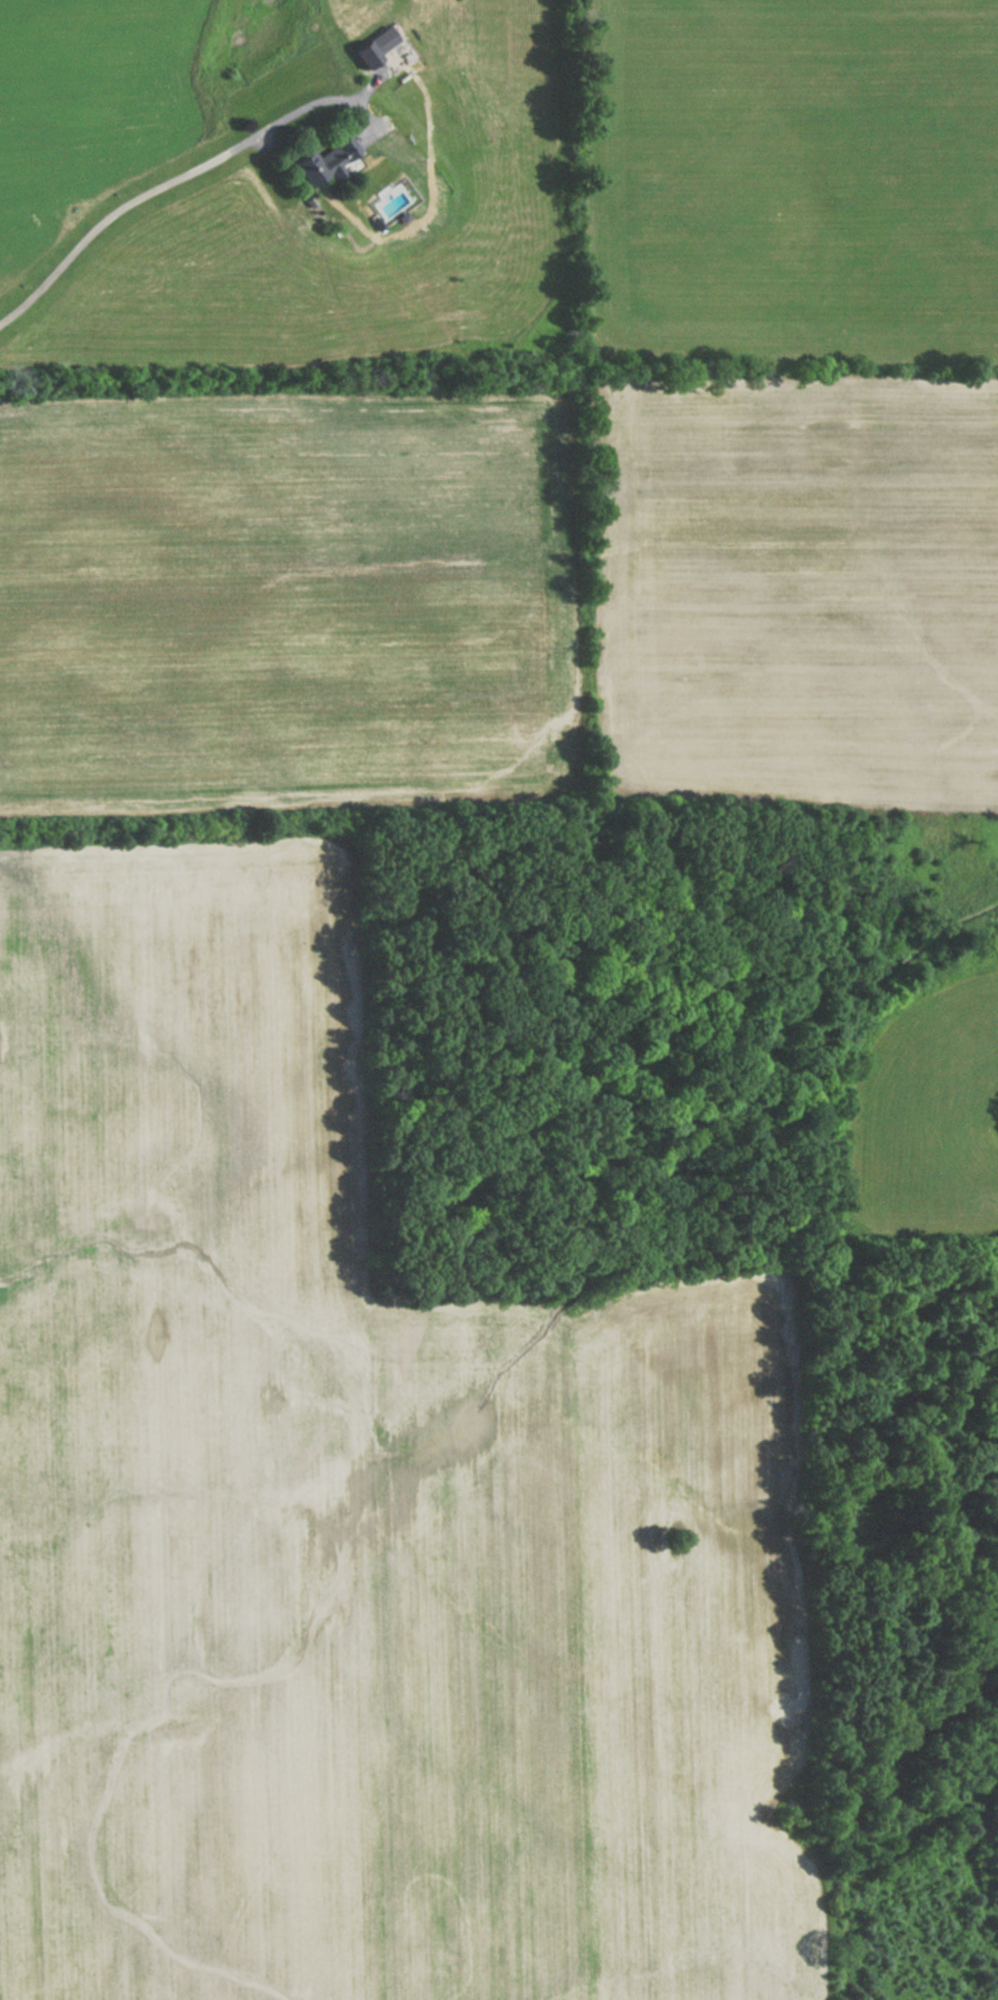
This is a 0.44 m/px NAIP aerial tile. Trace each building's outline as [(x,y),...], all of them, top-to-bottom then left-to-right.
[(367,69),(403,43),(390,26),(354,52),(367,69)] [(296,164),(309,189),(336,174),(334,171),(362,156),(351,135),(296,164)]
